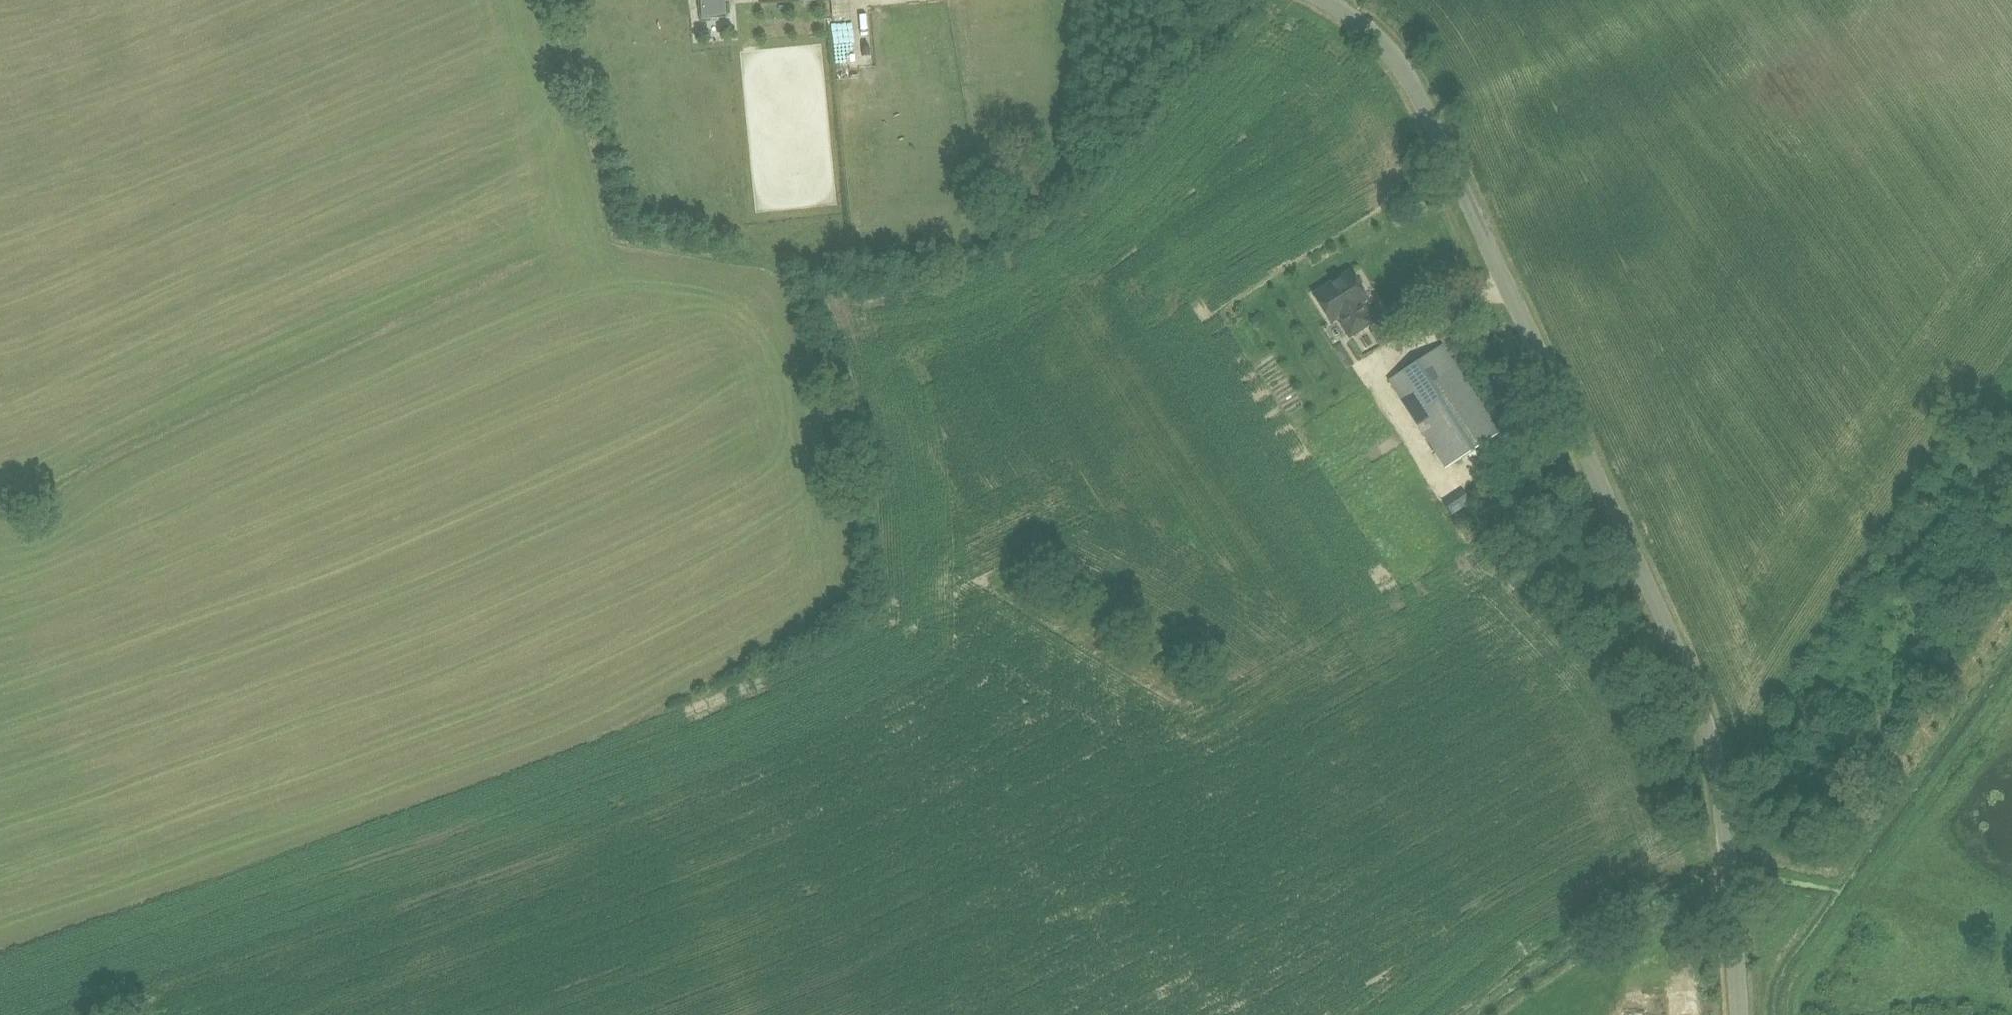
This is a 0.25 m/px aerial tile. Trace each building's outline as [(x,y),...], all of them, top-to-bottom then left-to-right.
[(1369,324),(1357,305),(1366,299),(1364,295),(1365,290),(1361,285),(1357,284),(1348,271),(1313,294),(1330,322),(1337,318),(1349,337),(1369,324)] [(1446,467),(1498,433),(1441,345),(1389,378),(1446,467)]
